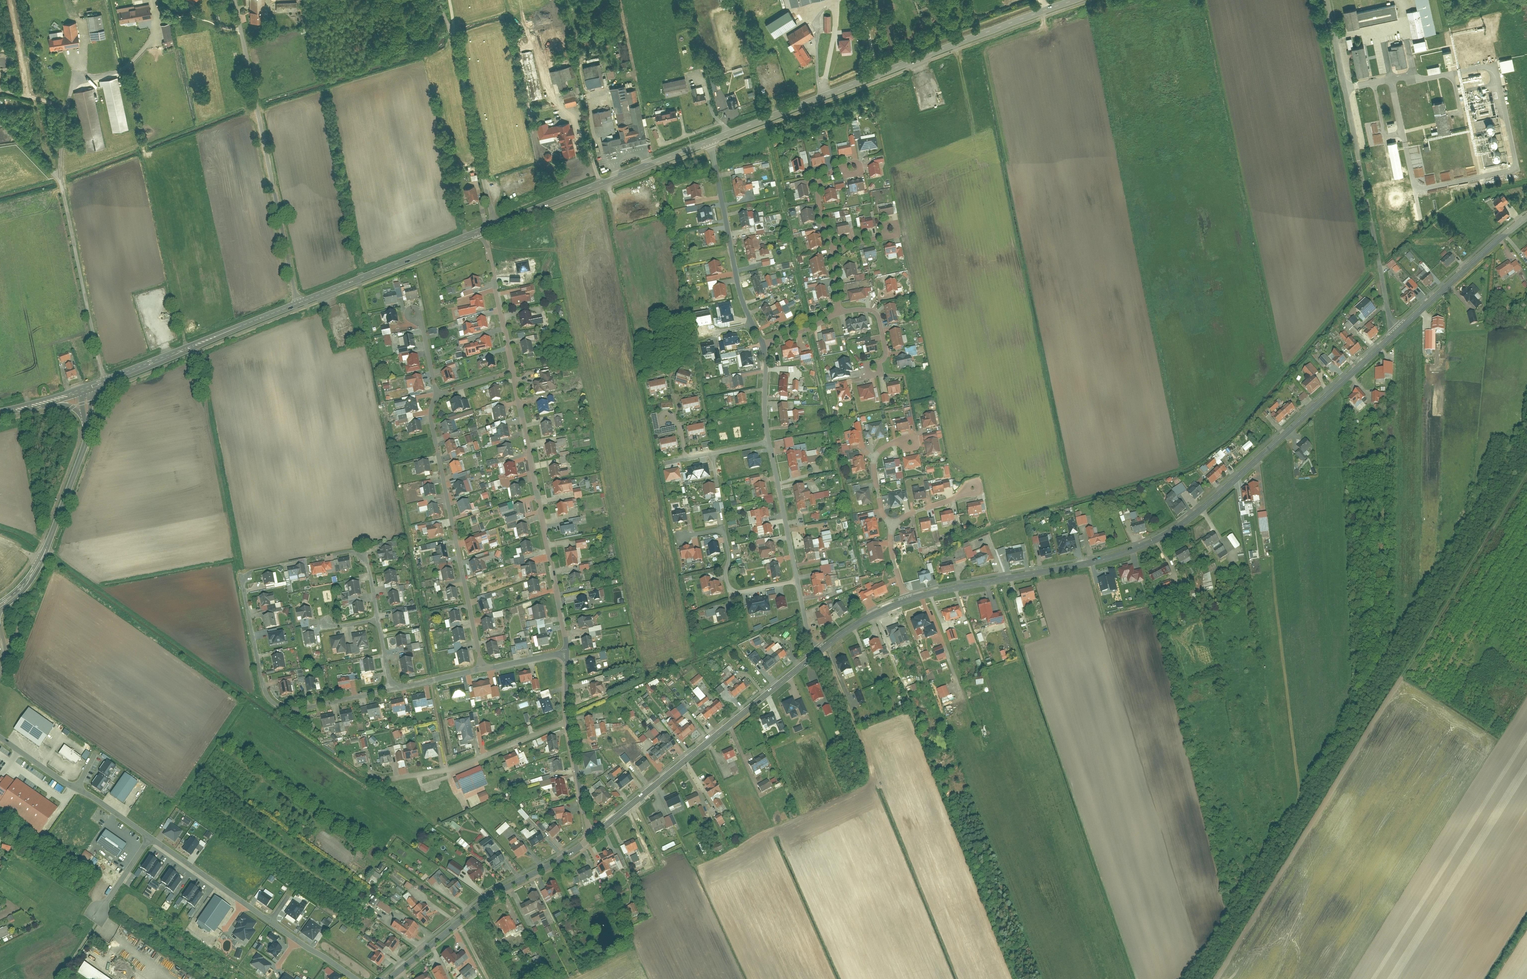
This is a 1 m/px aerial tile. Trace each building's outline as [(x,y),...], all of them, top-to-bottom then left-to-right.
[(252,23),(265,23),(265,0),(252,0),(252,23)] [(1412,36),(1437,32),(1430,0),(1417,0),(1419,7),(1407,10),(1412,36)] [(1344,8),(1348,26),(1361,23),(1361,25),(1399,17),(1395,2),(1358,10),(1357,5),(1344,8)] [(277,3),(277,12),(297,11),(297,3),(277,3)] [(149,7),(119,12),(122,24),(151,19),(149,7)] [(796,23),(788,10),(767,23),(774,36),(796,23)] [(105,39),(102,15),(92,17),(94,33),(91,33),(92,40),(105,39)] [(811,58),(802,43),(814,36),(805,22),(786,33),(794,46),(791,48),(800,64),(811,58)] [(170,24),(162,25),(167,47),(174,45),(170,24)] [(50,37),(51,52),(80,48),(77,25),(65,26),(66,36),(50,37)] [(525,29),(514,31),(516,38),(527,36),(525,29)] [(589,36),(581,37),(583,48),(590,47),(589,36)] [(843,38),(839,38),(840,50),(851,50),(850,38),(843,38)] [(1426,38),(1414,40),(1416,49),(1428,47),(1426,38)] [(1389,48),(1393,68),(1408,65),(1403,42),(1392,44),(1392,47),(1389,48)] [(1352,46),(1358,74),(1370,71),(1364,43),(1352,46)] [(534,50),(520,54),(531,104),(545,101),(534,50)] [(1443,52),(1445,63),(1453,61),(1451,51),(1443,52)] [(10,61),(10,59),(9,58),(8,56),(7,55),(6,54),(4,53),(3,53),(1,53),(0,53),(0,69),(1,69),(2,69),(4,69),(5,68),(7,67),(8,66),(9,65),(9,64),(10,62),(10,61)] [(1513,58),(1500,61),(1502,72),(1515,70),(1513,58)] [(601,84),(597,64),(582,67),(587,87),(601,84)] [(743,73),(741,66),(732,69),(734,75),(743,73)] [(1439,66),(1427,68),(1428,74),(1440,72),(1439,66)] [(574,67),(551,72),(554,85),(558,83),(560,91),(569,89),(567,81),(577,79),(574,67)] [(613,70),(606,71),(608,78),(615,77),(613,70)] [(114,132),(129,129),(118,78),(99,82),(100,87),(104,86),(114,132)] [(686,80),(665,85),(667,97),(689,93),(686,80)] [(574,88),(564,90),(567,107),(578,105),(574,88)] [(698,88),(693,89),(697,107),(708,105),(706,95),(700,96),(698,88)] [(94,91),(78,94),(88,150),(105,147),(94,91)] [(607,136),(610,150),(649,141),(636,92),(626,95),(627,101),(615,104),(623,138),(616,140),(609,111),(596,115),(601,137),(607,136)] [(734,96),(725,99),(729,109),(738,105),(734,96)] [(1433,101),(1439,131),(1451,128),(1445,98),(1433,101)] [(677,111),(657,116),(659,125),(679,121),(677,111)] [(851,120),(855,141),(861,140),(857,119),(851,120)] [(577,155),(570,124),(549,129),(548,123),(539,125),(543,140),(559,136),(564,158),(577,155)] [(855,146),(853,137),(849,138),(850,146),(837,148),(839,159),(853,156),(851,147),(855,146)] [(876,138),(858,141),(860,153),(878,150),(876,138)] [(1388,141),(1395,177),(1404,176),(1397,140),(1388,141)] [(831,158),(828,148),(820,149),(821,155),(810,158),(812,168),(826,166),(825,160),(831,158)] [(804,173),(803,166),(808,165),(806,153),(800,154),(802,162),(792,164),(794,175),(804,173)] [(875,167),(868,168),(871,180),(881,178),(879,166),(882,165),(881,160),(874,162),(875,167)] [(752,167),(743,169),(745,175),(754,173),(752,167)] [(1448,171),(1440,173),(1442,181),(1451,178),(1448,171)] [(1425,175),(1426,185),(1436,183),(1434,174),(1425,175)] [(862,180),(847,183),(849,195),(865,192),(862,180)] [(742,181),(731,183),(735,198),(744,197),(744,192),(753,190),(754,196),(761,195),(758,183),(743,186),(742,181)] [(805,182),(795,185),(799,200),(809,198),(805,182)] [(475,187),(466,190),(470,207),(479,205),(475,187)] [(695,203),(686,205),(687,209),(696,206),(695,203),(703,201),(700,191),(692,193),(695,203)] [(832,191),(823,193),(826,204),(834,202),(832,191)] [(1386,201),(1397,210),(1405,200),(1394,192),(1386,201)] [(1503,202),(1500,198),(1494,203),(1501,212),(1496,215),(1500,220),(1509,213),(1501,203),(1503,202)] [(706,211),(705,206),(696,208),(697,212),(699,212),(702,224),(712,222),(709,210),(706,211)] [(891,206),(878,209),(880,218),(893,216),(891,206)] [(800,213),(803,225),(812,223),(809,211),(800,213)] [(835,220),(844,218),(843,212),(834,214),(835,220)] [(746,214),(739,215),(742,230),(749,229),(746,214)] [(757,214),(753,215),(756,233),(764,231),(763,224),(759,225),(757,214)] [(851,217),(846,218),(847,225),(837,227),(839,237),(850,234),(848,225),(852,224),(851,217)] [(872,220),(860,222),(861,231),(874,229),(872,220)] [(708,229),(698,231),(700,237),(704,236),(706,247),(716,245),(713,234),(709,235),(708,229)] [(814,230),(804,233),(806,239),(808,239),(811,252),(821,249),(818,236),(815,236),(814,230)] [(758,235),(745,238),(746,243),(743,243),(748,263),(757,261),(755,252),(760,251),(761,257),(764,256),(763,250),(761,251),(758,235)] [(895,245),(883,247),(885,257),(897,255),(898,260),(901,259),(900,251),(897,252),(895,245)] [(877,258),(875,249),(863,252),(865,260),(862,261),(865,271),(869,270),(866,261),(877,258)] [(1450,254),(1440,262),(1446,269),(1455,260),(1450,254)] [(814,258),(815,260),(809,261),(812,276),(819,275),(819,278),(826,276),(822,256),(814,258)] [(1386,264),(1389,270),(1397,266),(1394,260),(1386,264)] [(1517,260),(1510,264),(1514,270),(1516,273),(1522,269),(1517,260)] [(1508,261),(1496,269),(1501,278),(1514,270),(1510,264),(1508,261)] [(528,262),(516,265),(518,275),(531,273),(528,262)] [(1422,262),(1420,264),(1426,272),(1428,270),(1422,262)] [(706,277),(707,283),(719,281),(718,276),(722,275),(719,263),(708,265),(710,276),(706,277)] [(853,265),(844,267),(846,279),(855,278),(853,265)] [(1433,280),(1427,274),(1419,281),(1425,287),(1433,280)] [(760,276),(751,279),(757,297),(766,294),(760,276)] [(770,277),(765,278),(768,288),(773,287),(770,277)] [(463,292),(464,296),(476,292),(475,289),(481,287),(478,278),(469,280),(472,289),(463,292)] [(1404,284),(1409,290),(1400,298),(1406,305),(1415,297),(1410,291),(1415,287),(1409,280),(1404,284)] [(894,281),(884,283),(887,295),(895,294),(895,296),(903,295),(902,289),(896,290),(894,281)] [(708,284),(710,292),(713,291),(715,300),(726,298),(724,286),(718,287),(717,282),(708,284)] [(510,296),(513,306),(527,302),(525,294),(531,292),(529,287),(520,289),(521,294),(510,296)] [(824,287),(815,289),(817,300),(827,298),(824,287)] [(864,289),(848,292),(850,303),(866,299),(864,289)] [(1471,289),(1460,298),(1466,305),(1469,302),(1475,308),(1479,304),(1473,298),(1476,295),(1471,289)] [(418,300),(416,290),(405,292),(407,302),(418,300)] [(398,304),(396,294),(384,296),(386,306),(398,304)] [(459,309),(460,315),(484,310),(481,298),(471,300),(473,307),(459,309)] [(1375,310),(1365,299),(1356,308),(1366,319),(1375,310)] [(794,301),(787,305),(789,310),(796,306),(794,301)] [(730,303),(717,305),(721,324),(733,322),(730,303)] [(779,304),(775,306),(780,315),(784,312),(779,304)] [(768,305),(760,309),(768,324),(776,320),(768,305)] [(893,305),(884,307),(888,325),(897,323),(893,305)] [(553,314),(561,317),(563,312),(560,311),(561,308),(556,306),(553,314)] [(709,312),(694,315),(697,328),(711,326),(709,312)] [(519,316),(522,329),(542,324),(541,319),(531,322),(529,313),(519,316)] [(1474,313),(1467,315),(1470,326),(1478,324),(1474,313)] [(397,314),(386,315),(388,327),(399,325),(397,314)] [(863,318),(845,323),(848,335),(866,330),(863,318)] [(1432,323),(1432,330),(1446,330),(1446,324),(1444,324),(1445,318),(1433,318),(1433,323),(1432,323)] [(1356,325),(1351,319),(1344,325),(1349,331),(1356,325)] [(477,324),(463,327),(464,336),(471,334),(471,332),(485,329),(483,320),(476,321),(477,324)] [(1378,334),(1372,327),(1365,334),(1370,341),(1378,334)] [(834,330),(821,333),(824,343),(819,344),(821,353),(827,352),(825,344),(836,341),(834,330)] [(899,330),(889,332),(893,349),(903,347),(899,330)] [(1352,357),(1361,349),(1356,344),(1355,344),(1350,339),(1349,340),(1343,333),(1339,337),(1346,345),(1344,347),(1352,357)] [(520,343),(522,357),(533,355),(530,342),(537,341),(536,335),(524,337),(525,342),(520,343)] [(736,335),(722,338),(724,347),(738,344),(736,335)] [(400,355),(408,353),(407,349),(413,348),(411,336),(403,338),(405,347),(398,348),(400,355)] [(465,348),(467,355),(490,349),(488,339),(477,341),(478,345),(465,348)] [(786,347),(780,348),(783,360),(786,359),(787,362),(795,360),(794,358),(800,357),(802,365),(812,363),(810,352),(800,354),(798,344),(794,344),(794,342),(785,343),(786,347)] [(712,343),(701,345),(703,353),(714,351),(712,343)] [(875,343),(865,345),(867,354),(877,352),(875,343)] [(1345,361),(1337,350),(1332,354),(1336,359),(1331,362),(1336,368),(1345,361)] [(737,358),(740,358),(742,369),(753,367),(751,355),(745,356),(744,352),(736,353),(737,358)] [(68,353),(59,357),(62,364),(71,360),(68,353)] [(407,374),(421,371),(418,354),(409,357),(408,354),(402,356),(403,362),(406,361),(408,367),(405,367),(407,374)] [(839,356),(825,359),(826,364),(829,363),(829,361),(839,358),(839,356)] [(909,356),(894,359),(897,371),(912,367),(909,356)] [(1326,368),(1331,364),(1324,356),(1319,360),(1326,368)] [(478,364),(479,369),(493,365),(491,358),(485,360),(485,362),(478,364)] [(837,362),(839,371),(830,373),(832,381),(847,378),(846,373),(850,372),(847,360),(837,362)] [(441,373),(445,383),(453,380),(449,371),(456,368),(454,363),(444,367),(446,371),(441,373)] [(1376,369),(1376,381),(1384,381),(1384,376),(1392,376),(1392,363),(1383,363),(1383,369),(1376,369)] [(68,379),(77,376),(72,364),(66,367),(68,373),(66,374),(68,379)] [(1308,366),(1302,371),(1309,379),(1302,385),(1309,393),(1320,383),(1314,377),(1316,375),(1308,366)] [(690,376),(677,373),(674,385),(687,388),(690,376)] [(788,374),(780,374),(778,393),(780,394),(780,403),(789,404),(789,393),(787,392),(788,374)] [(421,375),(406,379),(408,388),(413,387),(415,394),(425,392),(421,375)] [(551,376),(542,377),(543,383),(533,385),(535,394),(554,390),(551,376)] [(741,377),(732,379),(732,377),(727,378),(729,385),(733,384),(735,391),(743,388),(741,377)] [(666,390),(664,381),(648,384),(650,395),(655,394),(654,393),(666,390)] [(888,395),(881,397),(882,404),(889,403),(888,396),(901,393),(899,381),(885,384),(888,395)] [(847,382),(838,384),(840,390),(836,391),(838,399),(841,398),(842,402),(851,400),(847,382)] [(827,394),(831,393),(831,391),(835,390),(834,383),(825,385),(827,394)] [(871,385),(857,389),(860,399),(864,398),(864,401),(874,399),(871,385)] [(499,398),(497,387),(490,388),(492,400),(499,398)] [(1366,398),(1358,388),(1353,393),(1354,394),(1348,399),(1354,406),(1360,401),(1362,402),(1366,398)] [(1304,393),(1298,398),(1302,402),(1308,397),(1304,393)] [(1380,393),(1371,393),(1371,404),(1379,404),(1380,393)] [(744,395),(736,397),(738,405),(746,403),(744,395)] [(688,400),(680,402),(682,412),(694,409),(695,411),(700,410),(697,399),(692,400),(691,398),(688,399),(688,400)] [(406,415),(418,413),(416,399),(405,401),(406,402),(395,404),(396,411),(405,410),(406,415)] [(470,413),(467,402),(461,404),(460,399),(449,402),(453,415),(462,413),(463,415),(470,413)] [(1276,402),(1268,409),(1271,413),(1279,406),(1276,402)] [(545,403),(537,405),(539,415),(547,413),(545,403)] [(1289,403),(1273,418),(1279,424),(1295,409),(1289,403)] [(787,405),(777,406),(780,427),(789,426),(788,418),(793,417),(794,422),(798,422),(797,411),(788,413),(787,405)] [(500,418),(498,408),(490,409),(492,420),(500,418)] [(924,419),(921,420),(923,430),(936,427),(934,413),(923,415),(924,419)] [(657,415),(651,416),(655,437),(676,433),(675,428),(660,431),(657,415)] [(418,419),(408,422),(411,435),(421,433),(418,419)] [(911,419),(895,422),(897,432),(909,430),(908,426),(912,425),(911,419)] [(450,423),(441,426),(444,436),(449,435),(451,440),(459,437),(457,431),(453,433),(450,423)] [(869,432),(864,433),(865,439),(871,438),(871,436),(875,435),(876,440),(885,438),(882,423),(868,426),(869,432)] [(508,438),(505,424),(494,426),(496,435),(489,436),(491,443),(508,438)] [(549,424),(541,425),(543,435),(551,434),(549,424)] [(693,427),(686,428),(688,438),(699,435),(700,438),(706,436),(703,424),(697,426),(697,424),(693,425),(693,427)] [(850,446),(861,444),(859,434),(862,433),(860,424),(854,425),(856,433),(850,434),(851,439),(849,440),(850,446)] [(484,430),(471,434),(472,439),(486,435),(484,430)] [(936,433),(923,436),(927,455),(940,453),(936,433)] [(665,440),(659,442),(661,453),(666,452),(666,451),(677,448),(675,438),(669,439),(668,438),(665,439),(665,440)] [(793,439),(783,441),(789,470),(798,468),(796,460),(802,459),(803,464),(817,462),(815,451),(806,453),(805,446),(794,448),(793,439)] [(1305,439),(1296,447),(1300,452),(1297,455),(1303,463),(1308,459),(1304,454),(1312,447),(1305,439)] [(566,440),(557,442),(558,448),(567,446),(566,440)] [(453,441),(444,444),(448,456),(455,453),(456,458),(463,455),(462,451),(457,452),(453,441)] [(1249,442),(1242,448),(1245,452),(1253,446),(1249,442)] [(553,445),(545,447),(547,457),(555,456),(553,445)] [(510,447),(496,450),(497,455),(503,454),(504,458),(512,456),(510,447)] [(753,456),(752,452),(743,454),(744,458),(747,458),(749,470),(760,468),(757,455),(753,456)] [(859,452),(848,454),(850,461),(852,461),(854,467),(851,468),(852,474),(866,471),(863,457),(860,458),(859,452)] [(919,455),(902,459),(905,470),(921,467),(919,455)] [(420,475),(430,473),(427,459),(419,460),(419,463),(417,463),(420,475)] [(1213,459),(1205,466),(1208,469),(1216,463),(1213,459)] [(496,460),(487,463),(488,468),(498,465),(496,460)] [(893,460),(884,462),(887,477),(896,475),(897,480),(904,479),(902,473),(896,474),(893,460)] [(458,463),(449,466),(453,476),(461,473),(458,463)] [(515,477),(512,464),(503,466),(505,475),(499,477),(502,487),(511,485),(509,478),(515,477)] [(687,474),(688,481),(710,477),(708,465),(688,468),(689,473),(687,474)] [(1221,465),(1206,478),(1211,484),(1227,471),(1221,465)] [(556,466),(549,467),(552,480),(567,477),(565,471),(558,472),(556,466)] [(685,483),(683,473),(680,474),(679,468),(663,471),(666,482),(680,479),(681,483),(685,483)] [(762,484),(760,476),(749,478),(751,486),(754,485),(757,499),(768,497),(765,483),(762,484)] [(941,481),(942,483),(931,485),(933,495),(945,492),(944,488),(950,487),(948,480),(941,481)] [(425,487),(423,488),(426,502),(435,500),(434,496),(433,497),(430,487),(432,487),(431,482),(424,483),(425,487)] [(715,482),(703,485),(706,496),(717,493),(715,482)] [(462,483),(453,487),(457,498),(466,494),(462,483)] [(568,483),(553,485),(554,494),(569,491),(568,483)] [(1196,483),(1186,491),(1194,500),(1204,492),(1196,483)] [(1257,483),(1248,484),(1249,489),(1242,489),(1244,503),(1251,502),(1250,498),(1259,497),(1257,483)] [(802,485),(792,487),(798,512),(807,511),(805,501),(809,500),(810,507),(817,506),(815,500),(824,499),(823,492),(810,495),(809,491),(804,492),(802,485)] [(856,493),(858,502),(861,502),(862,506),(872,504),(870,490),(861,491),(860,487),(853,489),(854,493),(856,493)] [(519,498),(517,488),(508,490),(510,500),(519,498)] [(926,499),(924,488),(912,490),(914,501),(926,499)] [(580,490),(573,492),(574,500),(582,498),(580,490)] [(906,491),(888,494),(891,509),(902,507),(901,502),(908,501),(906,491)] [(1164,499),(1176,515),(1185,508),(1172,492),(1164,499)] [(468,502),(458,504),(460,514),(471,512),(472,515),(477,514),(476,509),(473,509),(472,506),(469,507),(468,502)] [(571,502),(556,505),(558,517),(567,516),(566,510),(573,509),(571,502)] [(981,503),(966,505),(968,516),(983,513),(981,503)] [(436,505),(420,509),(421,514),(428,512),(429,518),(438,517),(436,505)] [(506,505),(499,508),(501,514),(509,512),(506,505)] [(503,518),(505,526),(519,523),(518,519),(526,517),(523,506),(521,506),(514,508),(516,515),(503,518)] [(716,509),(703,512),(706,523),(719,520),(716,509)] [(767,509),(758,510),(760,520),(769,518),(767,509)] [(687,510),(673,512),(675,525),(689,524),(687,510)] [(953,512),(940,514),(941,524),(954,522),(953,512)] [(814,514),(811,514),(811,519),(813,519),(813,521),(819,522),(820,514),(814,513),(814,514)] [(873,513),(857,517),(859,522),(860,522),(864,536),(868,535),(869,539),(879,536),(873,513)] [(1134,513),(1120,517),(1122,523),(1136,519),(1134,513)] [(1266,513),(1258,514),(1260,533),(1269,531),(1266,513)] [(1248,515),(1240,516),(1242,526),(1249,525),(1248,515)] [(1086,516),(1076,518),(1078,527),(1088,525),(1086,516)] [(929,518),(919,520),(921,531),(930,529),(930,532),(938,530),(937,524),(931,525),(929,518)] [(581,519),(568,521),(569,525),(560,526),(561,530),(560,530),(561,536),(578,534),(576,524),(581,523),(581,519)] [(1069,536),(1077,534),(1074,519),(1070,519),(1070,521),(1066,522),(1069,536)] [(1143,521),(1131,525),(1134,535),(1146,532),(1143,521)] [(762,527),(761,523),(755,524),(756,528),(753,529),(754,535),(758,534),(757,528),(762,527),(764,537),(773,535),(771,525),(762,527)] [(517,524),(507,527),(508,531),(514,530),(516,539),(527,537),(523,526),(517,527),(517,524)] [(426,525),(417,527),(418,531),(427,529),(429,540),(444,536),(442,525),(426,528),(426,525)] [(1092,528),(1086,529),(1090,547),(1107,543),(1104,533),(1094,536),(1092,528)] [(915,530),(899,534),(901,544),(906,543),(907,547),(918,544),(915,530)] [(830,532),(820,534),(821,539),(817,540),(820,550),(824,550),(823,544),(832,542),(830,532)] [(1218,540),(1213,532),(1201,540),(1206,548),(1218,540)] [(1232,534),(1227,538),(1235,550),(1240,546),(1232,534)] [(1046,536),(1032,539),(1033,545),(1048,542),(1046,536)] [(484,538),(466,542),(469,555),(479,553),(477,544),(485,543),(484,538)] [(772,538),(755,541),(756,548),(758,547),(760,558),(768,557),(768,555),(776,554),(775,543),(772,543),(772,538)] [(811,538),(803,540),(808,562),(816,560),(811,538)] [(1073,538),(1058,542),(1061,553),(1076,549),(1073,538)] [(715,539),(706,541),(710,556),(722,554),(719,541),(716,542),(715,539)] [(576,551),(564,553),(567,567),(579,565),(577,551),(586,550),(584,541),(574,542),(576,551)] [(878,542),(866,545),(870,564),(882,561),(878,542)] [(514,561),(515,564),(525,561),(523,557),(531,555),(528,543),(520,545),(522,555),(521,556),(521,559),(514,561)] [(444,547),(437,549),(436,545),(427,547),(428,552),(435,550),(436,556),(432,557),(433,563),(447,560),(444,547)] [(696,545),(681,547),(683,559),(687,558),(688,563),(695,562),(694,556),(698,556),(696,545)] [(1044,546),(1044,547),(1039,548),(1041,557),(1051,555),(1048,545),(1044,546)] [(1221,545),(1213,550),(1216,555),(1224,550),(1221,545)] [(970,560),(972,566),(976,565),(978,568),(994,561),(988,547),(980,550),(981,554),(974,557),(970,547),(963,550),(968,561),(970,560)] [(388,548),(380,550),(382,562),(390,561),(388,548)] [(1187,549),(1175,555),(1179,562),(1191,555),(1187,549)] [(1022,550),(1006,553),(1008,565),(1024,561),(1022,550)] [(775,559),(763,562),(764,566),(769,565),(772,580),(781,578),(778,563),(776,564),(775,559)] [(347,560),(338,561),(340,572),(349,571),(347,560)] [(480,562),(470,564),(472,574),(482,572),(480,562)] [(525,562),(515,565),(516,568),(519,567),(521,572),(525,571),(526,578),(534,577),(531,565),(525,566),(525,562)] [(312,567),(314,575),(331,572),(329,563),(312,567)] [(952,563),(939,566),(941,574),(954,571),(952,563)] [(587,564),(579,566),(580,572),(588,570),(587,564)] [(929,572),(917,574),(920,584),(931,581),(929,574),(934,573),(932,564),(927,565),(929,572)] [(1167,564),(1148,574),(1152,582),(1171,571),(1167,564)] [(304,566),(287,570),(289,579),(306,576),(304,566)] [(830,566),(820,568),(822,576),(832,574),(830,566)] [(1134,566),(1118,569),(1121,580),(1127,579),(1128,583),(1138,581),(1138,583),(1145,582),(1142,569),(1135,570),(1134,566)] [(439,575),(440,584),(453,581),(451,574),(449,575),(448,567),(440,569),(441,575),(439,575)] [(393,573),(385,574),(387,586),(395,585),(393,573)] [(1205,591),(1213,590),(1210,574),(1202,576),(1205,591)] [(271,575),(263,577),(266,587),(274,585),(271,575)] [(577,576),(570,578),(571,587),(579,586),(577,576)] [(819,576),(811,578),(814,597),(823,596),(819,576)] [(1109,594),(1118,592),(1114,576),(1098,580),(1101,594),(1109,592),(1109,594)] [(708,579),(700,581),(702,591),(708,590),(708,593),(711,592),(711,596),(718,594),(715,582),(709,583),(708,579)] [(1170,580),(1161,584),(1163,590),(1172,586),(1170,580)] [(538,594),(535,582),(526,584),(528,593),(522,594),(523,600),(531,599),(530,595),(538,594)] [(356,583),(346,585),(349,600),(359,598),(356,583)] [(887,594),(882,584),(858,595),(861,604),(868,601),(867,598),(873,595),(875,599),(887,594)] [(1019,599),(1015,600),(1018,615),(1023,614),(1022,608),(1030,607),(1029,602),(1035,601),(1032,588),(1017,591),(1019,599)] [(456,598),(454,590),(445,592),(447,600),(456,598)] [(397,593),(389,595),(391,607),(400,605),(397,593)] [(273,595),(259,598),(262,608),(268,607),(267,603),(275,601),(273,595)] [(587,597),(576,600),(577,603),(574,604),(576,611),(580,611),(580,613),(590,610),(587,597)] [(767,598),(746,602),(748,615),(769,611),(767,598)] [(785,599),(775,600),(777,610),(786,608),(785,599)] [(992,614),(989,600),(976,603),(981,622),(986,621),(987,627),(1003,623),(1000,612),(992,614)] [(478,605),(480,614),(489,612),(488,602),(478,605)] [(832,623),(831,617),(835,614),(839,619),(845,614),(838,603),(832,608),(832,609),(829,612),(828,607),(819,609),(820,612),(816,613),(819,626),(832,623)] [(362,604),(352,605),(354,616),(364,614),(362,604)] [(540,607),(532,609),(534,623),(530,624),(530,629),(537,627),(536,622),(543,620),(540,607)] [(959,607),(942,612),(945,622),(962,617),(959,607)] [(300,612),(295,613),(297,623),(301,622),(302,628),(310,626),(307,609),(300,610),(300,612)] [(725,623),(722,611),(715,613),(718,624),(725,623)] [(459,612),(449,615),(452,625),(461,623),(459,612)] [(490,621),(501,619),(500,614),(492,616),(492,619),(481,622),(484,634),(492,632),(490,621)] [(274,615),(263,617),(266,629),(277,627),(274,615)] [(401,615),(392,617),(395,629),(403,627),(401,615)] [(930,625),(927,616),(910,622),(914,632),(915,631),(918,637),(924,635),(925,640),(938,635),(935,628),(930,630),(928,626),(930,625)] [(591,619),(579,621),(581,630),(589,629),(590,635),(600,634),(598,626),(592,627),(591,619)] [(900,632),(897,626),(887,630),(890,637),(889,638),(892,645),(896,644),(897,647),(910,642),(905,631),(900,632)] [(464,644),(461,630),(451,632),(455,649),(461,648),(460,644),(464,644)] [(540,636),(536,637),(538,649),(548,646),(545,630),(539,631),(540,636)] [(952,630),(945,633),(949,642),(956,639),(952,630)] [(514,643),(517,653),(528,651),(526,644),(531,643),(528,632),(519,635),(521,641),(514,643)] [(283,633),(269,636),(270,643),(273,643),(273,646),(285,644),(283,633)] [(312,633),(303,635),(305,647),(314,646),(312,633)] [(366,633),(351,636),(355,656),(361,655),(360,650),(369,648),(366,633)] [(971,634),(966,636),(969,645),(975,643),(971,634)] [(351,645),(346,646),(345,636),(329,639),(332,651),(336,650),(337,655),(346,654),(347,658),(353,657),(351,645)] [(404,636),(396,638),(398,650),(406,648),(404,636)] [(488,645),(490,658),(501,656),(499,647),(505,646),(504,641),(507,640),(506,637),(495,638),(496,644),(488,645)] [(591,639),(583,640),(585,651),(591,650),(592,652),(598,651),(596,644),(592,644),(591,639)] [(759,639),(752,641),(755,648),(762,645),(759,639)] [(878,639),(870,642),(869,639),(863,641),(865,647),(869,645),(872,654),(883,650),(878,639)] [(772,645),(765,649),(767,652),(771,650),(774,654),(771,657),(770,656),(761,662),(766,670),(785,656),(781,650),(778,653),(772,645)] [(858,646),(848,650),(856,669),(862,667),(857,657),(861,655),(858,646)] [(942,647),(933,651),(937,661),(946,658),(942,647)] [(454,650),(459,667),(468,664),(465,652),(462,653),(461,648),(454,650)] [(927,652),(920,655),(923,661),(929,659),(927,652)] [(271,655),(274,672),(285,670),(282,653),(271,655)] [(853,673),(846,656),(836,660),(841,674),(844,673),(845,676),(853,673)] [(374,672),(372,660),(364,662),(364,664),(366,671),(361,672),(363,685),(371,683),(369,673),(374,672)] [(411,660),(401,662),(404,676),(413,674),(411,660)] [(594,660),(587,662),(589,673),(596,672),(594,660)] [(529,670),(518,673),(521,685),(529,683),(532,692),(539,690),(536,678),(532,680),(529,670)] [(699,675),(690,682),(693,687),(703,680),(699,675)] [(517,676),(499,680),(501,688),(503,687),(504,691),(514,689),(514,685),(518,684),(517,676)] [(716,691),(719,695),(724,691),(722,689),(734,679),(732,676),(724,683),(724,684),(716,691)] [(601,677),(595,678),(596,684),(591,685),(593,695),(601,694),(600,689),(603,689),(601,677)] [(308,693),(316,692),(314,679),(306,680),(308,693)] [(339,682),(340,691),(350,689),(349,680),(339,682)] [(650,688),(659,684),(657,680),(648,684),(650,688)] [(487,681),(472,684),(473,688),(469,689),(470,692),(469,692),(471,702),(477,701),(476,698),(490,695),(491,699),(497,697),(496,688),(489,690),(487,681)] [(820,690),(817,682),(806,687),(813,703),(822,700),(818,691),(820,690)] [(281,697),(289,696),(287,683),(279,685),(281,697)] [(746,689),(741,683),(728,692),(733,699),(746,689)] [(946,686),(936,690),(940,700),(950,696),(946,686)] [(464,688),(450,691),(452,699),(463,696),(463,700),(468,699),(467,693),(465,693),(464,688)] [(703,722),(716,710),(718,709),(702,689),(695,694),(706,708),(697,716),(703,722)] [(859,706),(865,704),(860,690),(854,692),(859,706)] [(539,701),(544,715),(554,711),(549,699),(552,698),(549,691),(540,695),(543,700),(539,701)] [(425,696),(411,699),(415,714),(422,712),(421,709),(432,707),(430,701),(426,702),(425,696)] [(948,699),(952,698),(952,696),(941,699),(943,706),(950,704),(948,699)] [(783,702),(787,713),(797,709),(793,698),(783,702)] [(402,700),(390,703),(392,713),(401,711),(402,716),(409,715),(407,708),(404,709),(402,700)] [(682,704),(665,717),(683,738),(694,729),(681,713),(685,709),(682,704)] [(378,705),(366,708),(368,718),(381,715),(378,705)] [(827,706),(822,708),(826,717),(831,715),(827,706)] [(28,711),(13,732),(37,750),(53,729),(28,711)] [(352,711),(340,714),(342,724),(339,725),(342,736),(346,735),(344,724),(354,722),(352,711)] [(341,734),(339,725),(336,726),(333,714),(320,717),(323,731),(334,728),(336,735),(341,734)] [(773,714),(759,719),(763,729),(777,723),(773,714)] [(654,716),(650,719),(655,726),(659,722),(654,716)] [(595,717),(587,718),(589,736),(592,736),(592,739),(597,739),(597,735),(602,734),(601,731),(606,730),(606,722),(601,722),(602,728),(596,729),(595,717)] [(489,724),(480,726),(478,718),(474,719),(476,728),(480,727),(482,738),(492,736),(489,724)] [(471,720),(456,723),(459,735),(463,734),(464,743),(460,744),(461,750),(470,748),(469,743),(475,742),(471,720)] [(652,753),(656,758),(676,742),(666,731),(663,734),(655,726),(648,732),(657,742),(660,739),(664,742),(652,753)] [(642,744),(647,740),(643,735),(638,740),(642,744)] [(557,752),(554,739),(546,741),(548,753),(557,752)] [(396,755),(399,769),(405,768),(404,762),(419,759),(417,748),(415,748),(415,745),(407,747),(408,750),(403,751),(403,753),(396,755)] [(436,746),(422,749),(425,759),(438,757),(436,746)] [(81,758),(65,747),(58,755),(75,766),(81,758)] [(731,748),(722,753),(726,761),(735,757),(731,748)] [(390,754),(379,757),(381,765),(389,763),(388,759),(395,758),(393,749),(389,750),(390,754)] [(86,762),(90,754),(85,751),(81,759),(86,762)] [(514,753),(503,759),(507,767),(517,763),(518,766),(525,763),(521,755),(516,758),(514,753)] [(596,754),(584,756),(586,771),(598,769),(596,754)] [(768,765),(763,755),(748,763),(753,773),(768,765)] [(636,765),(642,773),(650,766),(644,758),(636,765)] [(562,773),(560,760),(552,762),(554,774),(562,773)] [(105,764),(100,770),(102,771),(99,775),(101,776),(98,779),(97,778),(93,785),(94,785),(91,789),(101,795),(103,792),(105,793),(110,786),(108,785),(110,783),(108,781),(111,777),(112,779),(117,772),(115,771),(117,769),(109,763),(108,762),(106,765),(105,764)] [(488,782),(480,766),(455,778),(459,788),(462,786),(465,793),(488,782)] [(619,767),(610,774),(614,778),(622,771),(619,767)] [(736,767),(730,770),(733,776),(739,773),(736,767)] [(138,783),(124,774),(110,795),(124,804),(138,783)] [(617,793),(633,780),(628,774),(616,783),(614,780),(610,783),(617,793)] [(60,809),(36,794),(16,780),(15,782),(6,777),(0,786),(0,808),(42,836),(60,809)] [(713,777),(705,781),(709,789),(706,791),(710,800),(713,798),(718,807),(723,804),(718,794),(725,790),(719,779),(715,781),(713,777)] [(772,788),(767,780),(755,787),(760,795),(772,788)] [(566,798),(563,783),(553,784),(552,781),(550,782),(540,783),(541,790),(552,788),(554,796),(558,795),(559,799),(566,798)] [(613,798),(611,795),(601,781),(594,786),(598,791),(593,795),(599,803),(603,800),(605,803),(613,798)] [(57,785),(54,790),(60,794),(63,790),(57,785)] [(491,799),(488,791),(479,795),(482,803),(491,799)] [(698,792),(687,798),(692,808),(703,802),(698,792)] [(677,794),(664,800),(669,809),(681,803),(677,794)] [(564,808),(551,810),(552,821),(562,820),(563,827),(573,825),(572,814),(565,814),(564,808)] [(521,810),(517,813),(525,822),(529,819),(521,810)] [(663,812),(651,818),(657,830),(665,826),(663,823),(666,822),(668,825),(674,822),(670,816),(666,818),(663,812)] [(719,815),(714,818),(718,824),(722,821),(719,815)] [(181,822),(187,826),(190,822),(184,818),(181,822)] [(449,826),(457,833),(461,828),(453,821),(449,826)] [(553,837),(562,829),(555,821),(546,830),(553,837)] [(499,837),(510,828),(506,823),(495,832),(499,837)] [(182,832),(170,824),(163,835),(175,843),(182,832)] [(528,829),(523,832),(532,846),(542,839),(538,832),(533,836),(528,829)] [(127,845),(106,831),(96,845),(117,859),(127,845)] [(201,843),(192,837),(183,850),(192,856),(201,843)] [(467,851),(470,847),(460,838),(457,842),(467,851)] [(485,859),(493,870),(505,861),(499,853),(497,856),(490,847),(493,844),(488,838),(480,844),(489,856),(485,859)] [(511,842),(519,854),(526,849),(523,845),(522,844),(521,844),(517,838),(511,842)] [(635,840),(626,845),(629,852),(639,847),(635,840)] [(663,852),(675,846),(673,842),(661,848),(663,852)] [(714,853),(723,850),(720,843),(712,847),(714,853)] [(430,849),(424,844),(421,848),(427,852),(430,849)] [(84,868),(92,856),(84,851),(76,863),(84,868)] [(604,861),(598,864),(603,873),(612,869),(611,866),(615,864),(618,869),(627,864),(623,857),(616,861),(611,851),(601,856),(604,861)] [(157,863),(150,858),(141,871),(147,875),(146,876),(153,881),(162,868),(156,864),(157,863)] [(474,882),(484,876),(485,867),(473,858),(468,866),(474,871),(475,872),(470,874),(474,882)] [(464,870),(453,861),(448,868),(459,877),(464,870)] [(578,873),(582,881),(594,875),(589,867),(578,873)] [(381,876),(374,871),(369,877),(377,882),(381,876)] [(177,876),(170,872),(161,884),(167,889),(166,890),(173,895),(182,882),(176,878),(177,876)] [(444,875),(441,877),(446,883),(449,881),(444,875)] [(151,881),(147,886),(156,892),(159,886),(151,881)] [(456,881),(447,889),(456,899),(462,894),(459,890),(462,888),(456,881)] [(407,882),(404,887),(410,891),(413,886),(407,882)] [(549,885),(550,887),(545,889),(550,899),(560,894),(555,882),(549,885)] [(198,891),(191,887),(182,899),(188,903),(187,905),(194,909),(203,897),(197,892),(198,891)] [(576,887),(567,891),(570,897),(575,895),(576,897),(580,895),(576,887)] [(529,901),(521,905),(525,915),(537,910),(539,914),(532,917),(534,923),(537,921),(539,925),(544,923),(548,931),(552,929),(543,910),(546,908),(538,892),(527,897),(529,901)] [(271,900),(262,893),(255,902),(264,908),(271,900)] [(408,893),(404,897),(416,909),(412,912),(423,923),(429,918),(424,913),(428,910),(423,906),(422,906),(417,901),(416,902),(408,893)] [(169,904),(174,897),(170,894),(165,901),(169,904)] [(395,905),(400,898),(395,894),(389,901),(395,905)] [(214,896),(197,921),(214,933),(231,908),(214,896)] [(368,905),(373,909),(379,901),(373,897),(368,905)] [(392,909),(381,901),(378,906),(389,914),(392,909)] [(304,910),(293,902),(285,914),(296,922),(304,910)] [(633,902),(627,905),(631,912),(637,909),(633,902)] [(513,916),(500,922),(505,934),(514,930),(516,934),(525,930),(522,922),(516,925),(513,916)] [(243,942),(255,924),(244,917),(232,934),(243,942)] [(321,924),(328,928),(332,921),(328,919),(327,921),(324,919),(321,924)] [(397,919),(392,925),(408,937),(418,925),(410,919),(405,925),(397,919)] [(308,926),(301,935),(317,945),(323,936),(308,926)] [(270,933),(266,938),(274,944),(278,939),(270,933)] [(370,959),(377,964),(388,949),(393,951),(399,943),(390,936),(383,945),(380,943),(377,947),(371,942),(367,948),(374,953),(370,959)] [(282,950),(274,944),(266,955),(274,960),(282,950)] [(531,946),(522,949),(525,956),(534,952),(531,946)] [(450,948),(441,954),(450,966),(453,963),(457,968),(469,958),(463,950),(456,956),(450,948)] [(234,958),(239,960),(242,951),(236,950),(234,958)] [(539,955),(533,959),(537,967),(544,964),(539,955)] [(258,957),(252,965),(265,975),(272,966),(258,957)] [(469,965),(458,974),(462,978),(469,978),(476,973),(469,965)] [(82,966),(77,974),(85,978),(101,978),(82,966)] [(440,967),(433,970),(437,978),(445,978),(440,967)]
